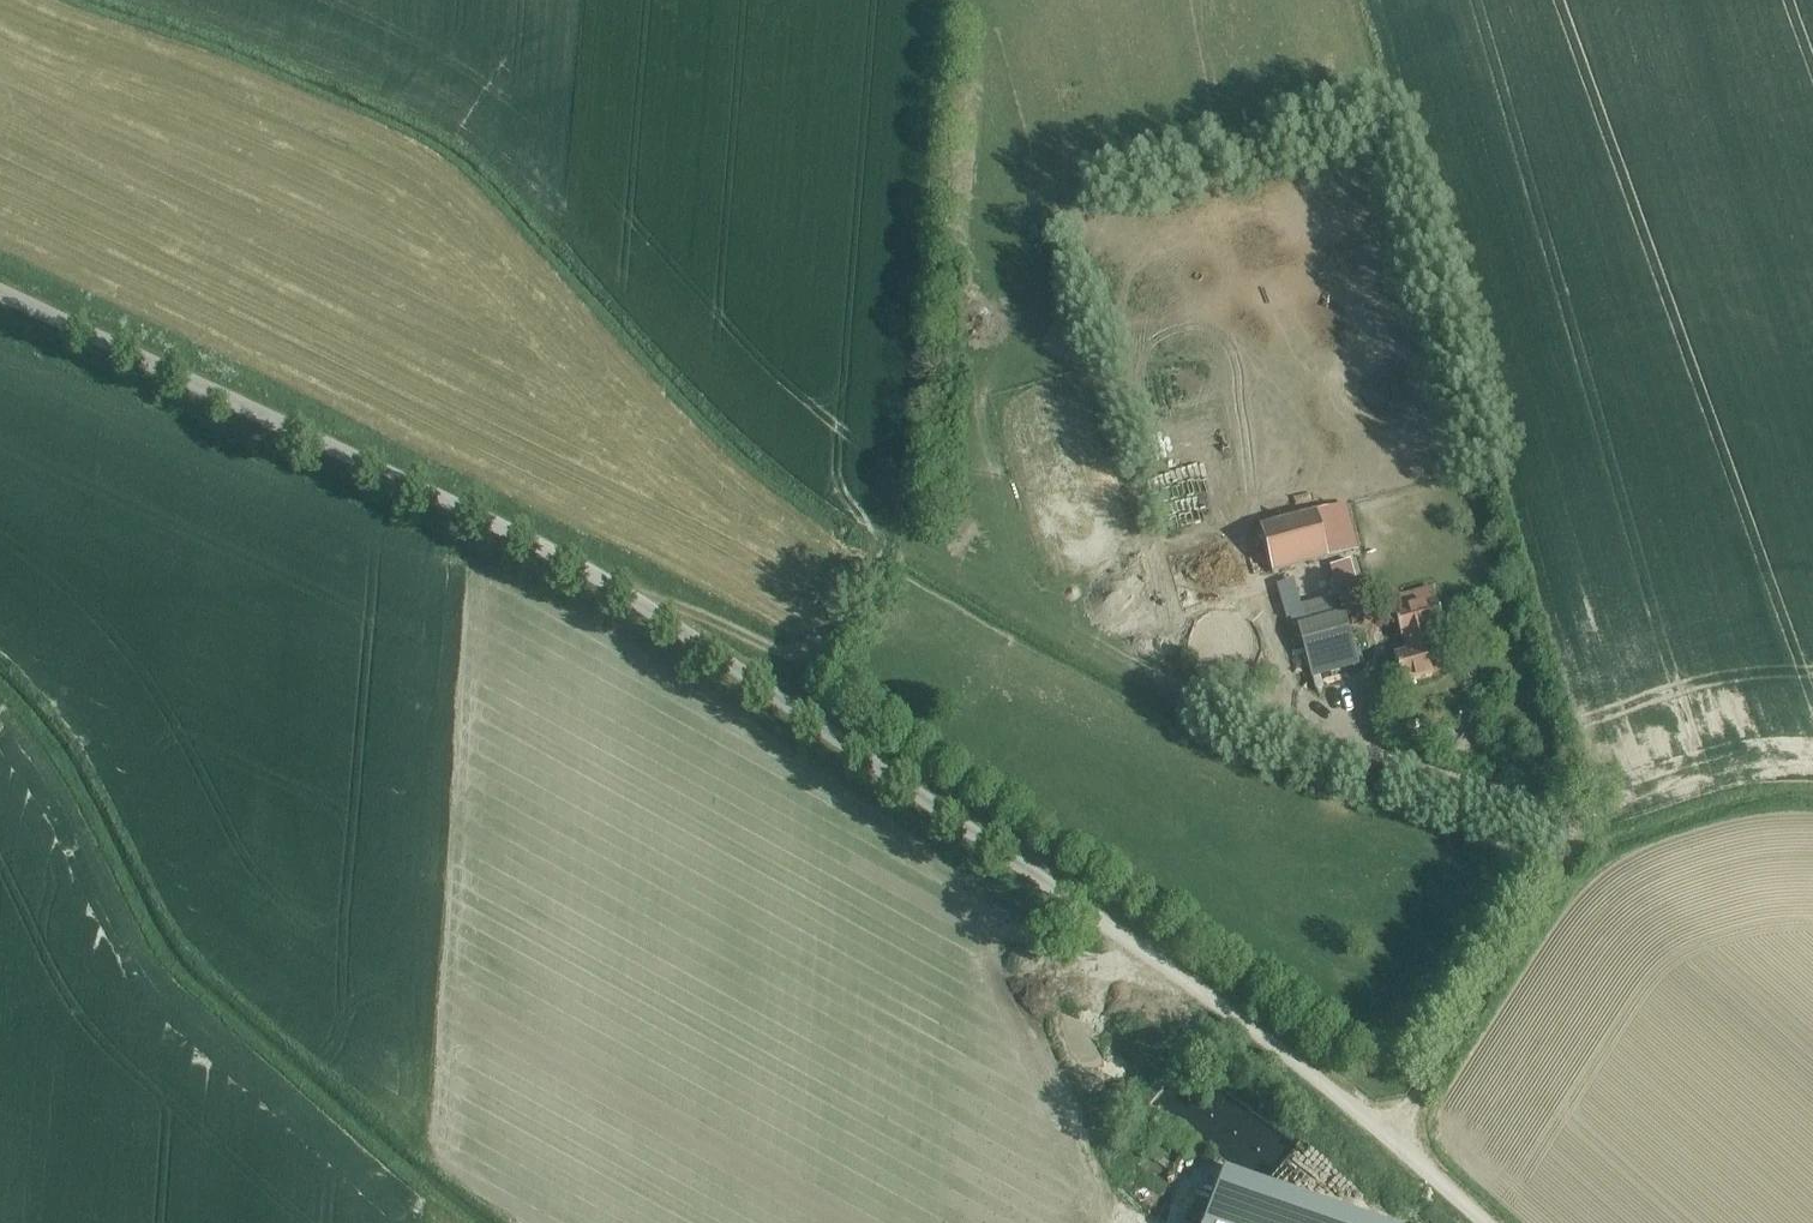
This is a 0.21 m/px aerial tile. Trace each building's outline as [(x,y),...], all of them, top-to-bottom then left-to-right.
[(1272,574),(1357,550),(1344,504),(1260,528),(1272,574)] [(1339,601),(1359,595),(1350,561),(1330,567),(1339,601)] [(1298,577),(1280,581),(1289,621),(1307,617),(1298,577)] [(1393,613),(1401,640),(1406,639),(1410,653),(1394,657),(1402,685),(1444,673),(1436,645),(1434,645),(1430,632),(1443,628),(1432,589),(1397,599),(1401,611),(1393,613)] [(1311,679),(1358,666),(1344,614),(1297,627),(1311,679)] [(1158,1222),(1288,1222),(1170,1185),(1158,1222)]
